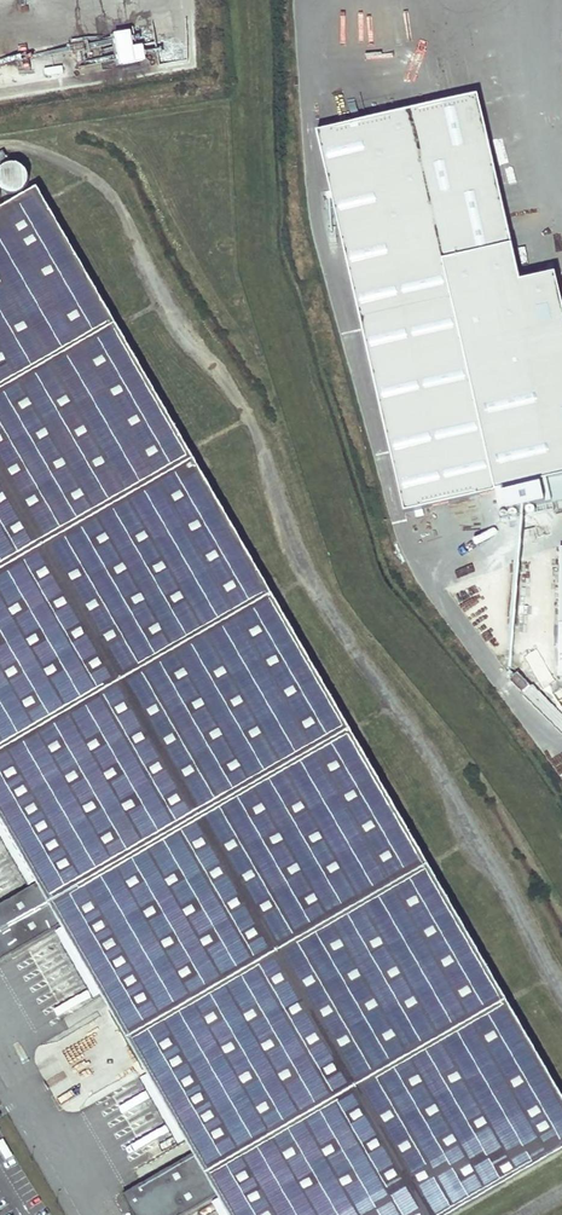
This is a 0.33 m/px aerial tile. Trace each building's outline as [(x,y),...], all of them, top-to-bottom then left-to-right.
[(111,67),(145,61),(143,46),(133,47),(131,34),(72,44),(76,67),(110,61),(111,67)] [(408,517),(561,485),(561,306),(557,283),(520,291),(480,104),(318,140),(408,517)] [(38,188),(0,210),(0,819),(38,884),(0,905),(0,960),(61,925),(107,1004),(146,1072),(194,1154),(123,1194),(135,1214),(182,1214),(217,1195),(229,1214),(446,1214),(561,1146),(561,1098),(38,188)] [(542,687),(555,680),(537,649),(525,656),(542,687)] [(517,675),(512,681),(523,690),(528,684),(517,675)]
